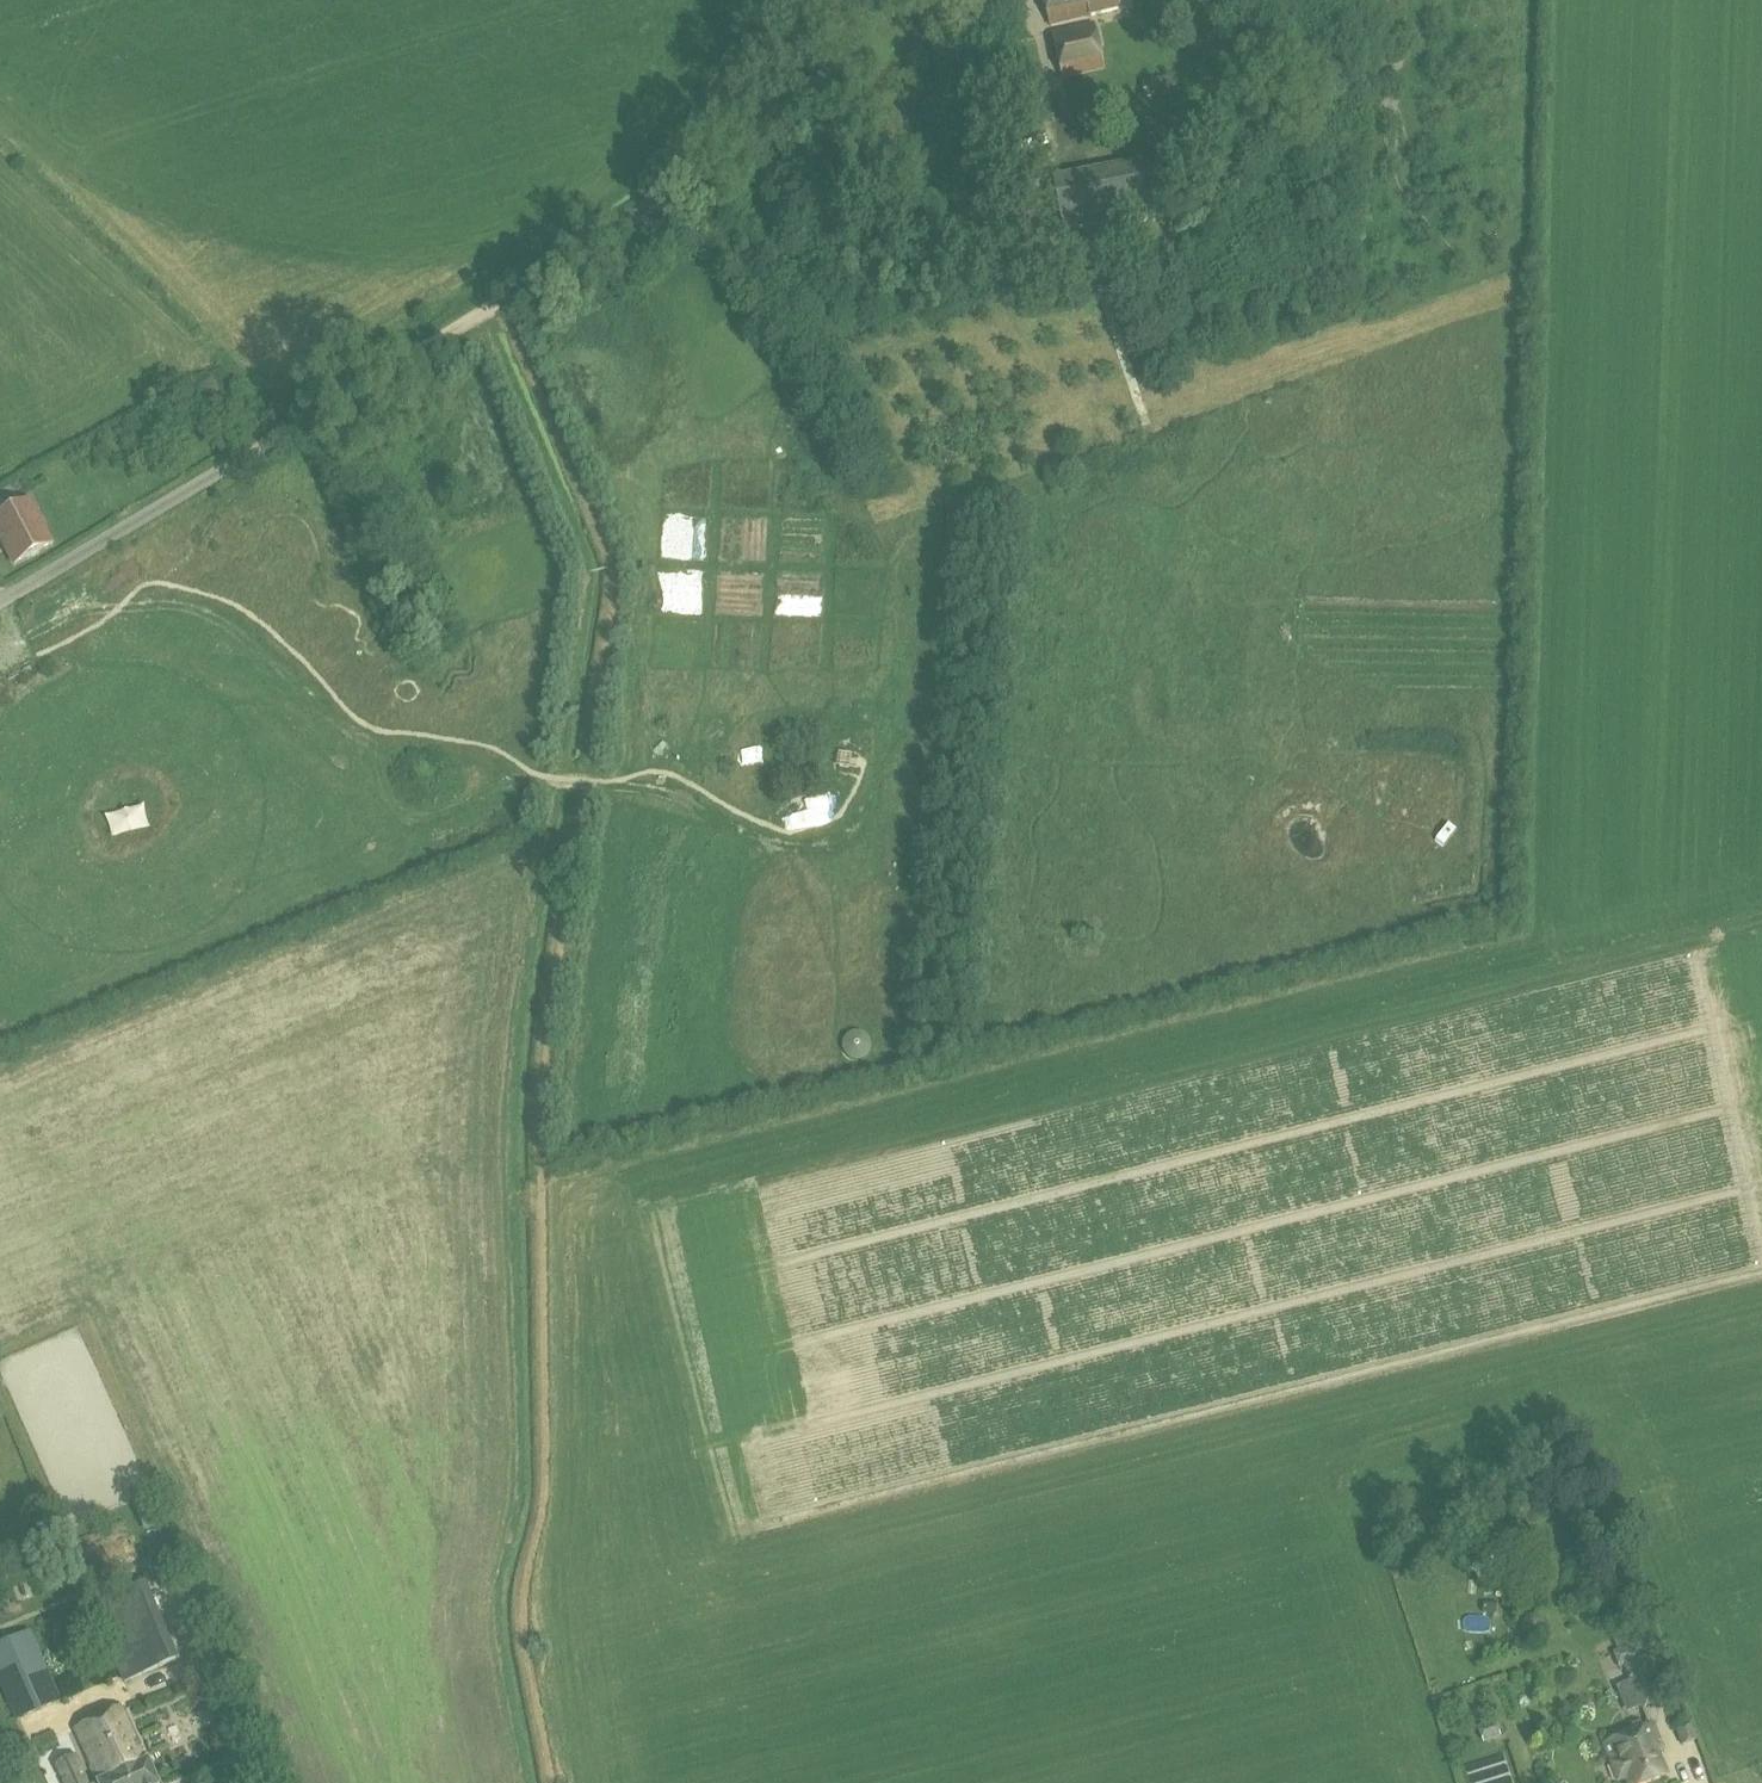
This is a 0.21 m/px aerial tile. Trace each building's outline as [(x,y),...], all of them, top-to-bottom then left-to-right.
[(1050,25),(1119,8),(1117,0),(1045,0),(1050,25)] [(1052,32),(1063,78),(1105,69),(1095,22),(1052,32)] [(1142,80),(1144,95),(1178,89),(1176,74),(1142,80)] [(1063,236),(1153,219),(1141,160),(1052,177),(1063,236)] [(16,563),(53,543),(30,500),(0,516),(0,533),(16,563)] [(772,732),(742,729),(735,795),(766,798),(772,732)] [(841,753),(839,767),(849,768),(851,755),(841,753)] [(871,1047),(871,1046),(871,1044),(871,1043),(870,1042),(870,1041),(870,1040),(869,1039),(868,1038),(868,1037),(867,1036),(866,1035),(865,1034),(864,1033),(863,1033),(862,1032),(860,1032),(859,1032),(858,1032),(857,1031),(855,1031),(854,1032),(853,1032),(852,1032),(851,1033),(849,1033),(848,1034),(847,1035),(846,1036),(846,1037),(845,1037),(844,1039),(844,1040),(843,1041),(843,1042),(842,1043),(842,1044),(842,1046),(842,1047),(842,1048),(843,1049),(843,1051),(844,1052),(844,1053),(845,1054),(846,1055),(846,1056),(847,1057),(848,1057),(849,1058),(851,1059),(852,1059),(853,1060),(854,1060),(855,1060),(857,1060),(858,1060),(859,1060),(860,1060),(862,1059),(863,1059),(864,1058),(865,1057),(866,1057),(867,1056),(868,1055),(868,1054),(869,1053),(870,1052),(870,1051),(870,1049),(871,1048),(871,1047)] [(92,1605),(124,1681),(179,1659),(146,1582),(92,1605)] [(0,1643),(0,1682),(17,1720),(63,1700),(40,1650),(50,1645),(42,1625),(31,1629),(0,1643)] [(1643,1639),(1613,1649),(1619,1668),(1624,1667),(1634,1693),(1625,1697),(1631,1713),(1662,1701),(1647,1659),(1651,1657),(1643,1639)] [(76,1729),(101,1780),(98,1782),(99,1782),(160,1782),(149,1760),(147,1760),(122,1707),(76,1729)] [(1478,1726),(1484,1740),(1501,1735),(1495,1721),(1478,1726)] [(1628,1782),(1646,1782),(1668,1775),(1660,1752),(1664,1750),(1654,1723),(1604,1742),(1619,1780),(1626,1778),(1628,1782)] [(1677,1730),(1682,1744),(1693,1740),(1688,1726),(1677,1730)] [(75,1756),(55,1765),(63,1782),(88,1782),(75,1756)]
